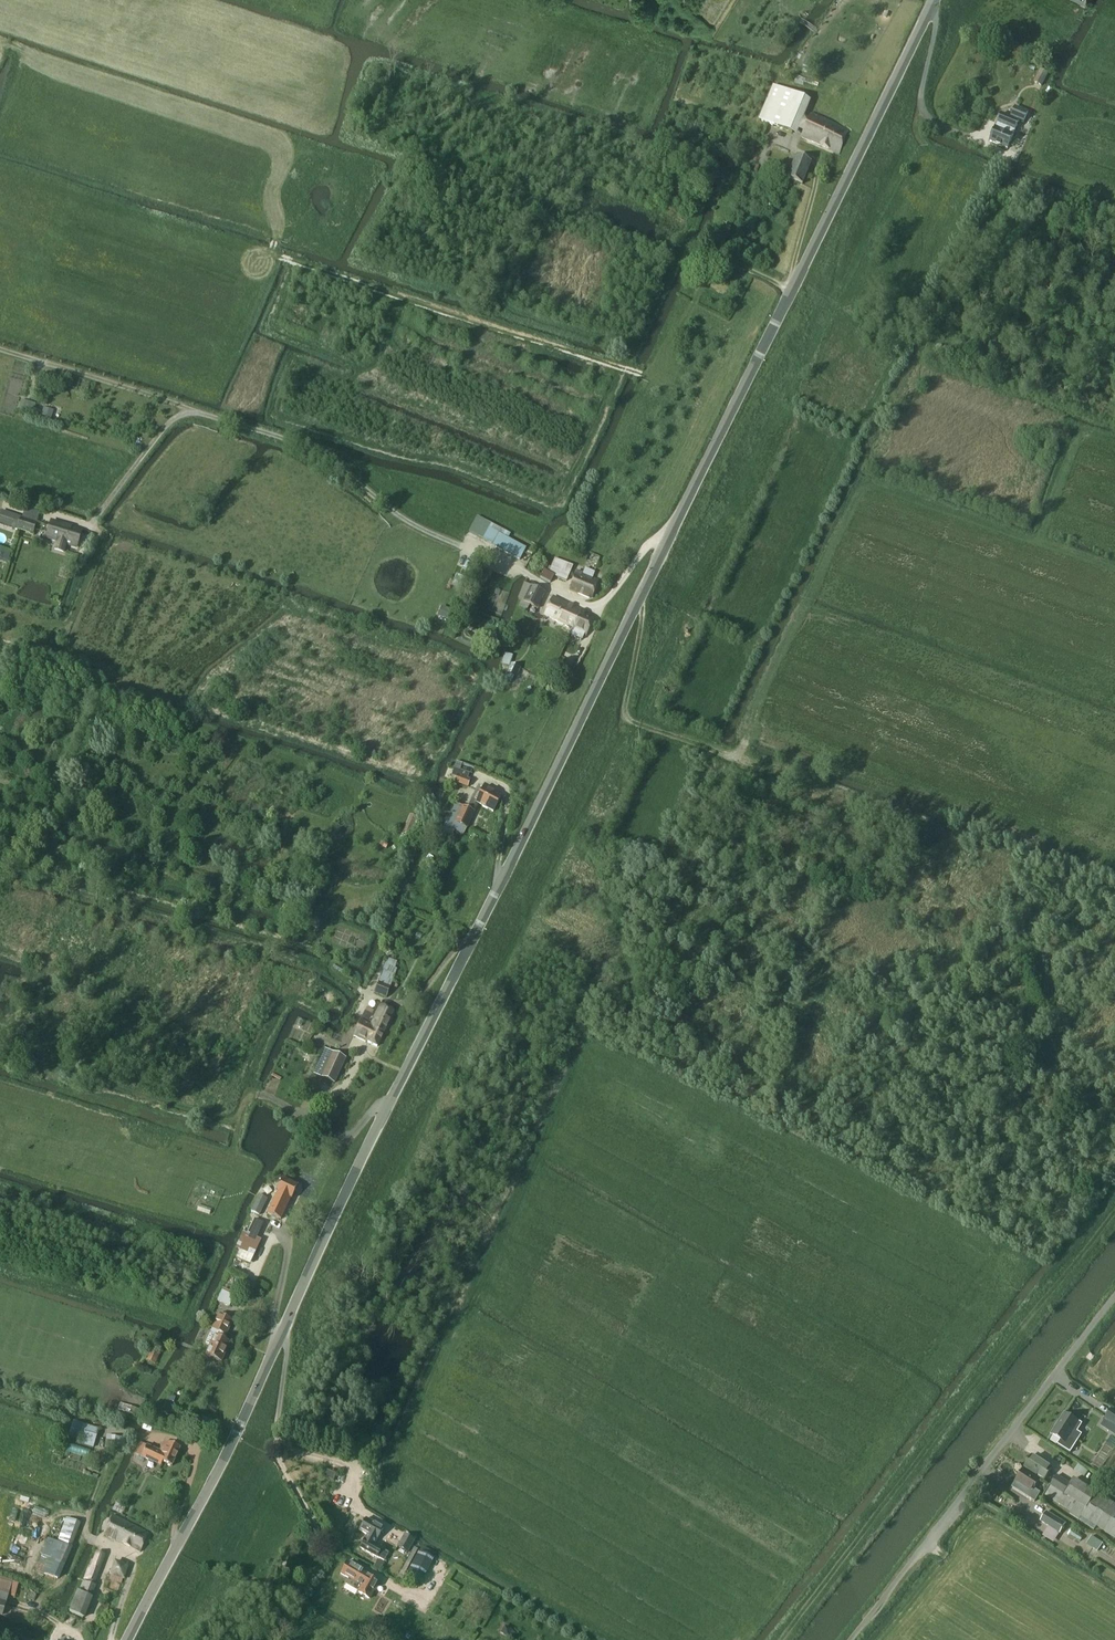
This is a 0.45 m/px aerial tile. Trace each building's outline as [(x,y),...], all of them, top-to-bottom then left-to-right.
[(1036,85),(1042,87),(1046,78),(1040,76),(1036,85)] [(773,85),(758,120),(768,124),(796,136),(798,131),(804,117),(807,110),(811,101),(782,89),(773,85)] [(1007,148),(1019,121),(1023,123),(1028,112),(1016,107),(1011,118),(1002,114),(990,142),(1007,148)] [(803,132),(801,137),(826,148),(839,153),(848,130),(841,127),(811,114),(808,119),(803,132)] [(802,185),(811,162),(796,156),(787,179),(802,185)] [(33,413),(36,404),(25,401),(21,400),(19,408),(23,409),(23,410),(33,413)] [(43,409),(42,415),(51,417),(53,412),(43,409)] [(32,534),(39,513),(25,508),(22,517),(1,511),(0,515),(0,525),(18,531),(18,530),(32,534)] [(477,517),(469,532),(483,540),(493,545),(499,534),(489,528),(491,524),(477,517)] [(77,535),(79,529),(51,521),(46,537),(56,540),(53,550),(64,553),(67,543),(74,545),(75,540),(77,539),(78,536),(77,535)] [(499,534),(508,539),(510,534),(501,529),(499,534)] [(493,545),(492,546),(520,560),(526,548),(508,539),(499,534),(493,545)] [(6,562),(7,563),(10,554),(0,551),(0,561),(6,562)] [(567,581),(574,567),(556,560),(552,568),(546,566),(544,571),(540,578),(551,583),(554,575),(567,581)] [(584,569),(582,574),(577,572),(569,591),(578,594),(589,598),(592,597),(598,580),(593,578),(595,573),(584,569)] [(456,575),(452,586),(460,589),(464,579),(456,575)] [(537,609),(545,593),(531,586),(523,602),(530,605),(537,609)] [(553,597),(545,616),(573,629),(570,635),(582,640),(584,634),(586,635),(594,617),(553,597)] [(521,601),(519,607),(527,611),(530,605),(523,602),(521,601)] [(448,620),(452,610),(441,606),(437,615),(448,620)] [(510,667),(513,656),(504,654),(501,665),(510,667)] [(565,671),(570,663),(564,660),(563,663),(559,661),(556,665),(565,671)] [(521,668),(511,664),(507,674),(517,678),(521,668)] [(468,788),(470,780),(467,779),(469,774),(459,771),(455,783),(468,788)] [(477,790),(471,801),(475,803),(493,812),(501,797),(483,788),(481,792),(477,790)] [(455,803),(444,825),(464,834),(466,828),(474,813),(463,807),(455,803)] [(411,816),(404,832),(413,836),(419,819),(411,816)] [(387,997),(390,988),(379,983),(374,993),(387,997)] [(369,1026),(383,1033),(393,1012),(377,1004),(372,1016),(365,1012),(361,1022),(369,1025),(369,1026)] [(377,1047),(383,1033),(369,1026),(369,1025),(361,1022),(354,1036),(377,1047)] [(333,1054),(321,1078),(334,1084),(346,1060),(333,1054)] [(291,1200),(298,1186),(282,1179),(279,1185),(276,1184),(271,1193),(276,1195),(267,1214),(281,1220),(291,1199),(291,1200)] [(259,1215),(267,1199),(259,1195),(251,1211),(259,1215)] [(253,1257),(261,1241),(244,1232),(236,1249),(253,1257)] [(217,1302),(229,1307),(234,1297),(232,1296),(233,1295),(224,1291),(223,1292),(222,1292),(217,1302)] [(219,1314),(212,1330),(206,1343),(211,1346),(206,1356),(220,1362),(229,1343),(223,1340),(225,1336),(226,1336),(233,1321),(219,1314)] [(152,1349),(146,1361),(155,1366),(161,1353),(152,1349)] [(178,1410),(177,1405),(170,1402),(167,1405),(166,1404),(161,1407),(162,1412),(169,1415),(172,1412),(174,1413),(178,1410)] [(1111,1410),(1105,1419),(1114,1426),(1114,1412),(1111,1410)] [(1066,1415),(1052,1435),(1060,1441),(1056,1445),(1069,1454),(1078,1442),(1073,1438),(1082,1427),(1066,1415)] [(203,1417),(199,1425),(212,1431),(215,1424),(208,1420),(203,1417)] [(94,1446),(99,1428),(74,1421),(69,1439),(94,1446)] [(123,1439),(106,1436),(104,1448),(121,1451),(123,1439)] [(151,1462),(153,1458),(172,1466),(180,1448),(169,1444),(169,1445),(164,1443),(160,1452),(141,1444),(136,1454),(151,1462)] [(1032,1456),(1025,1467),(1044,1480),(1052,1468),(1032,1456)] [(1088,1471),(1078,1464),(1074,1470),(1084,1477),(1088,1471)] [(327,1469),(323,1477),(334,1483),(338,1475),(327,1469)] [(1023,1470),(1012,1487),(1035,1502),(1040,1493),(1034,1489),(1039,1480),(1023,1470)] [(1074,1479),(1070,1484),(1056,1475),(1050,1486),(1051,1486),(1045,1496),(1071,1512),(1070,1514),(1079,1520),(1081,1517),(1114,1539),(1114,1505),(1074,1479)] [(112,1510),(122,1515),(127,1504),(118,1500),(112,1510)] [(1066,1524),(1046,1512),(1040,1521),(1060,1534),(1066,1524)] [(148,1533),(113,1516),(104,1535),(140,1552),(148,1533)] [(50,1560),(63,1565),(80,1524),(67,1519),(50,1560)] [(383,1529),(366,1519),(359,1531),(367,1535),(360,1548),(384,1562),(389,1553),(374,1545),(383,1529)] [(397,1548),(408,1553),(415,1541),(404,1535),(397,1548)] [(1103,1544),(1091,1537),(1086,1545),(1097,1552),(1103,1544)] [(420,1585),(434,1559),(433,1558),(435,1554),(424,1548),(422,1552),(419,1551),(405,1577),(420,1585)] [(105,1557),(96,1554),(91,1567),(89,1566),(84,1580),(94,1584),(105,1557)] [(50,1560),(44,1574),(58,1579),(63,1565),(50,1560)] [(384,1563),(378,1560),(373,1567),(379,1571),(384,1563)] [(115,1563),(109,1580),(121,1584),(127,1567),(115,1563)] [(346,1582),(363,1592),(371,1596),(378,1583),(370,1578),(371,1576),(347,1563),(341,1574),(349,1578),(346,1582)] [(19,1583),(0,1578),(0,1618),(2,1618),(8,1596),(15,1598),(19,1583)] [(83,1582),(79,1592),(93,1598),(97,1588),(83,1582)]
